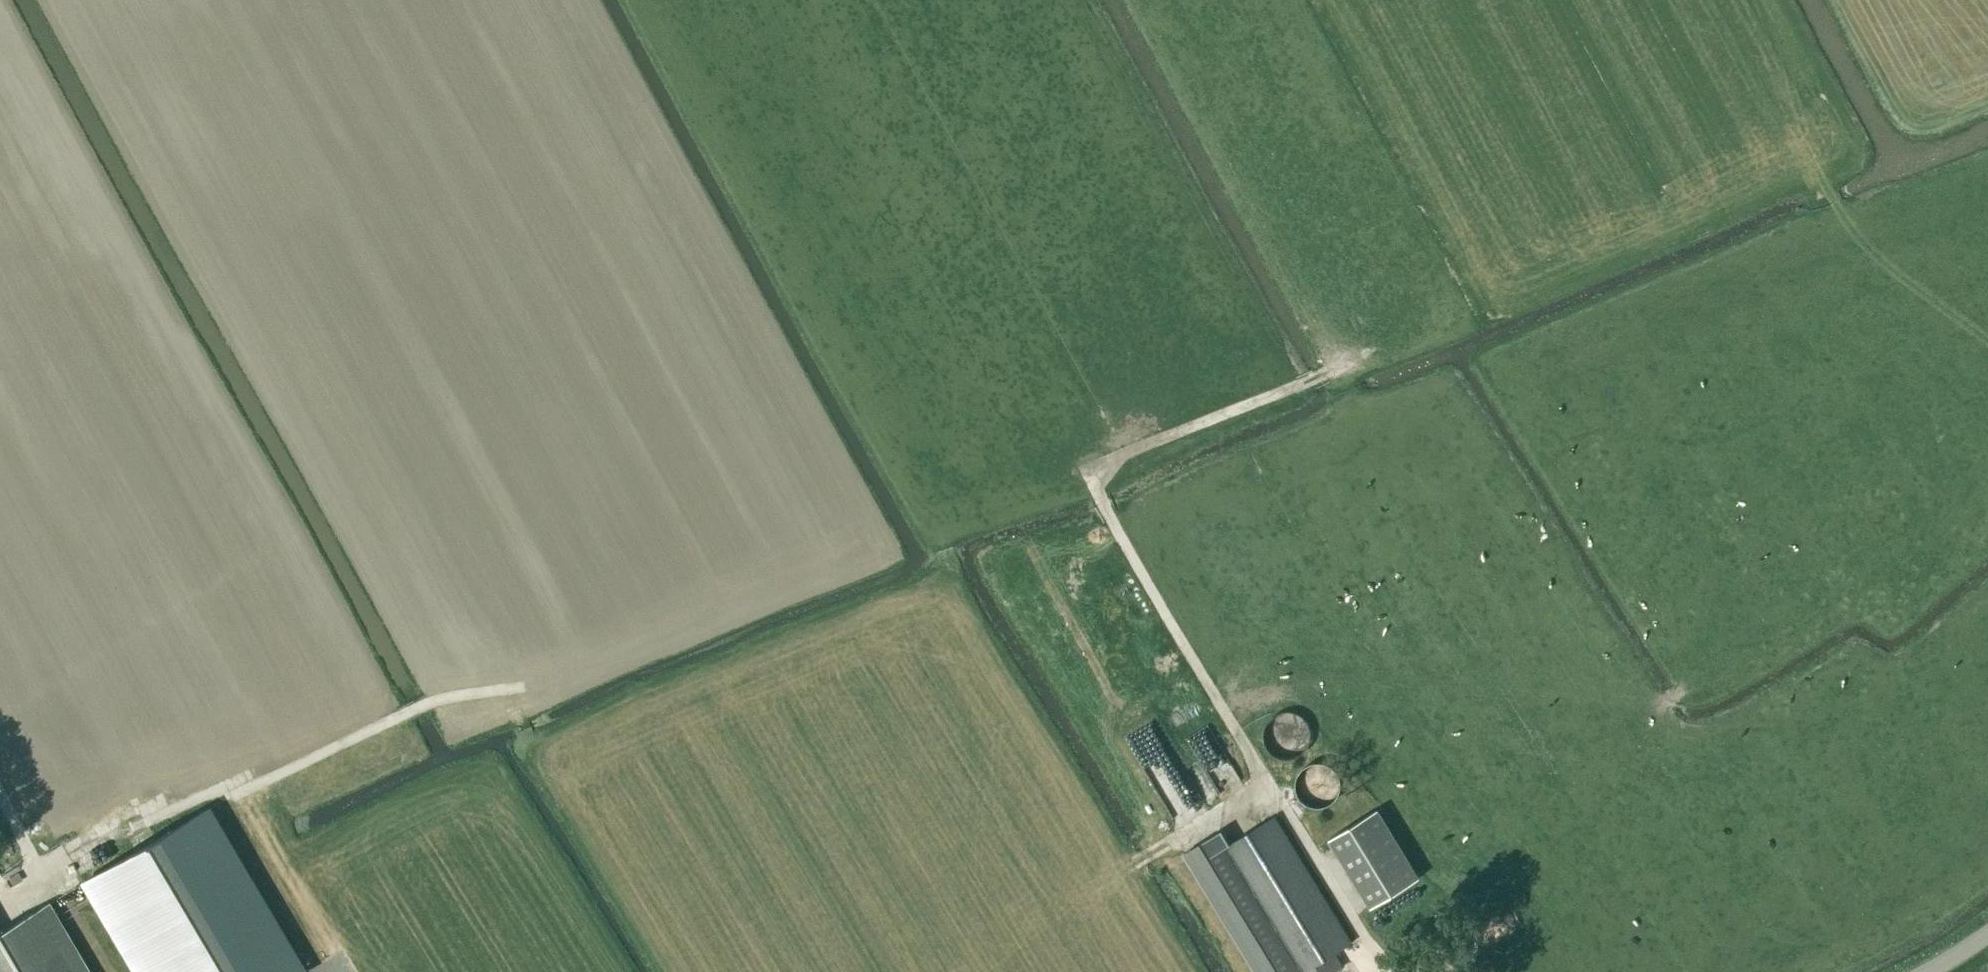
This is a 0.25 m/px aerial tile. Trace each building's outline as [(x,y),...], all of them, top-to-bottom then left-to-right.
[(1286,749),(1312,738),(1299,706),(1273,717),(1286,749)] [(1337,795),(1338,790),(1339,785),(1338,780),(1336,775),(1333,771),(1330,768),(1325,765),(1319,764),(1314,764),(1309,765),(1304,768),(1300,773),(1297,778),(1295,784),(1295,790),(1297,797),(1301,802),(1305,805),(1306,805),(1309,807),(1312,808),(1316,808),(1320,808),(1325,807),(1329,804),(1332,802),(1335,799),(1337,795)] [(208,809),(83,883),(135,971),(303,971),(208,809)] [(1377,810),(1329,839),(1370,908),(1419,878),(1377,810)] [(1254,971),(1335,971),(1342,968),(1334,954),(1351,943),(1274,817),(1229,845),(1220,831),(1182,854),(1254,971)] [(48,903),(0,931),(0,971),(88,971),(48,903)]
